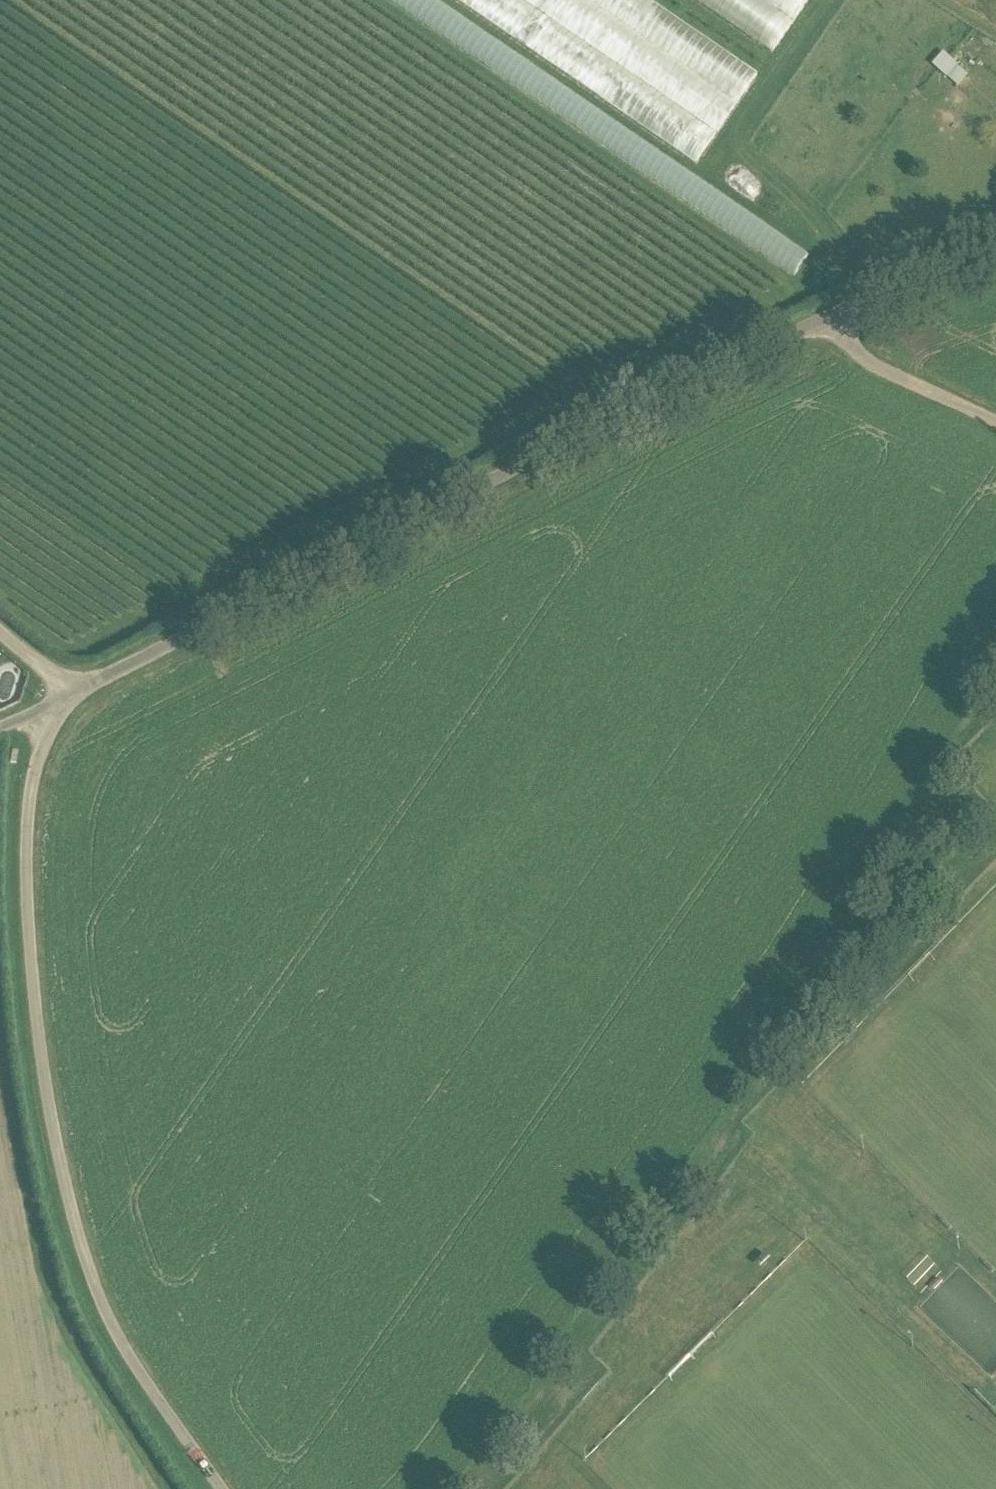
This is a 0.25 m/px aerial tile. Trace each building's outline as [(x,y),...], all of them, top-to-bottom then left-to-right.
[(422,17),(433,0),(394,0),(422,17)] [(758,77),(646,0),(453,0),(696,167),(758,77)] [(807,0),(696,0),(772,52),(807,0)] [(957,85),(967,74),(942,51),(932,62),(957,85)] [(675,197),(796,271),(810,248),(690,174),(675,197)]
